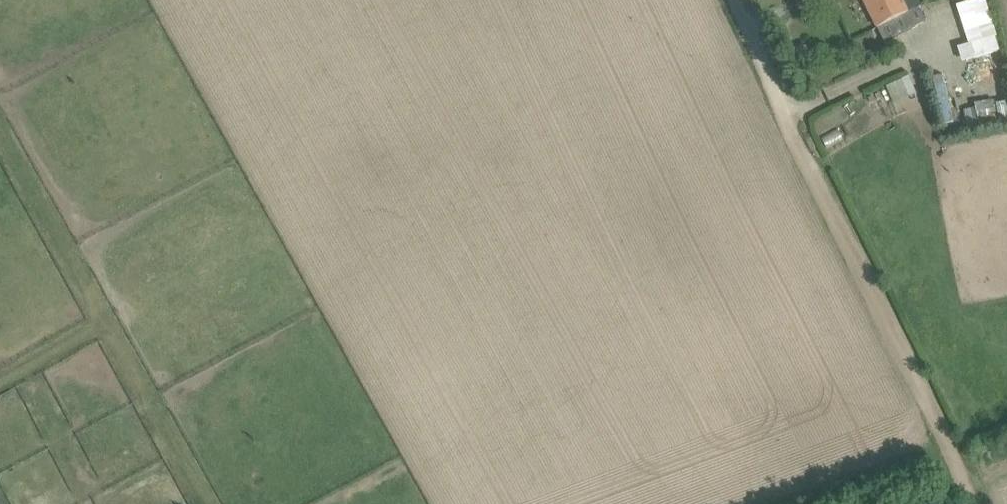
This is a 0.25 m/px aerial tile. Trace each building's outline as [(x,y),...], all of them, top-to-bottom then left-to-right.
[(874,30),(924,6),(921,0),(860,0),(874,30)] [(907,76),(883,86),(890,103),(914,93),(907,76)] [(1000,102),(975,104),(977,121),(1002,118),(1000,102)] [(816,131),(849,114),(844,105),(811,122),(816,131)]
